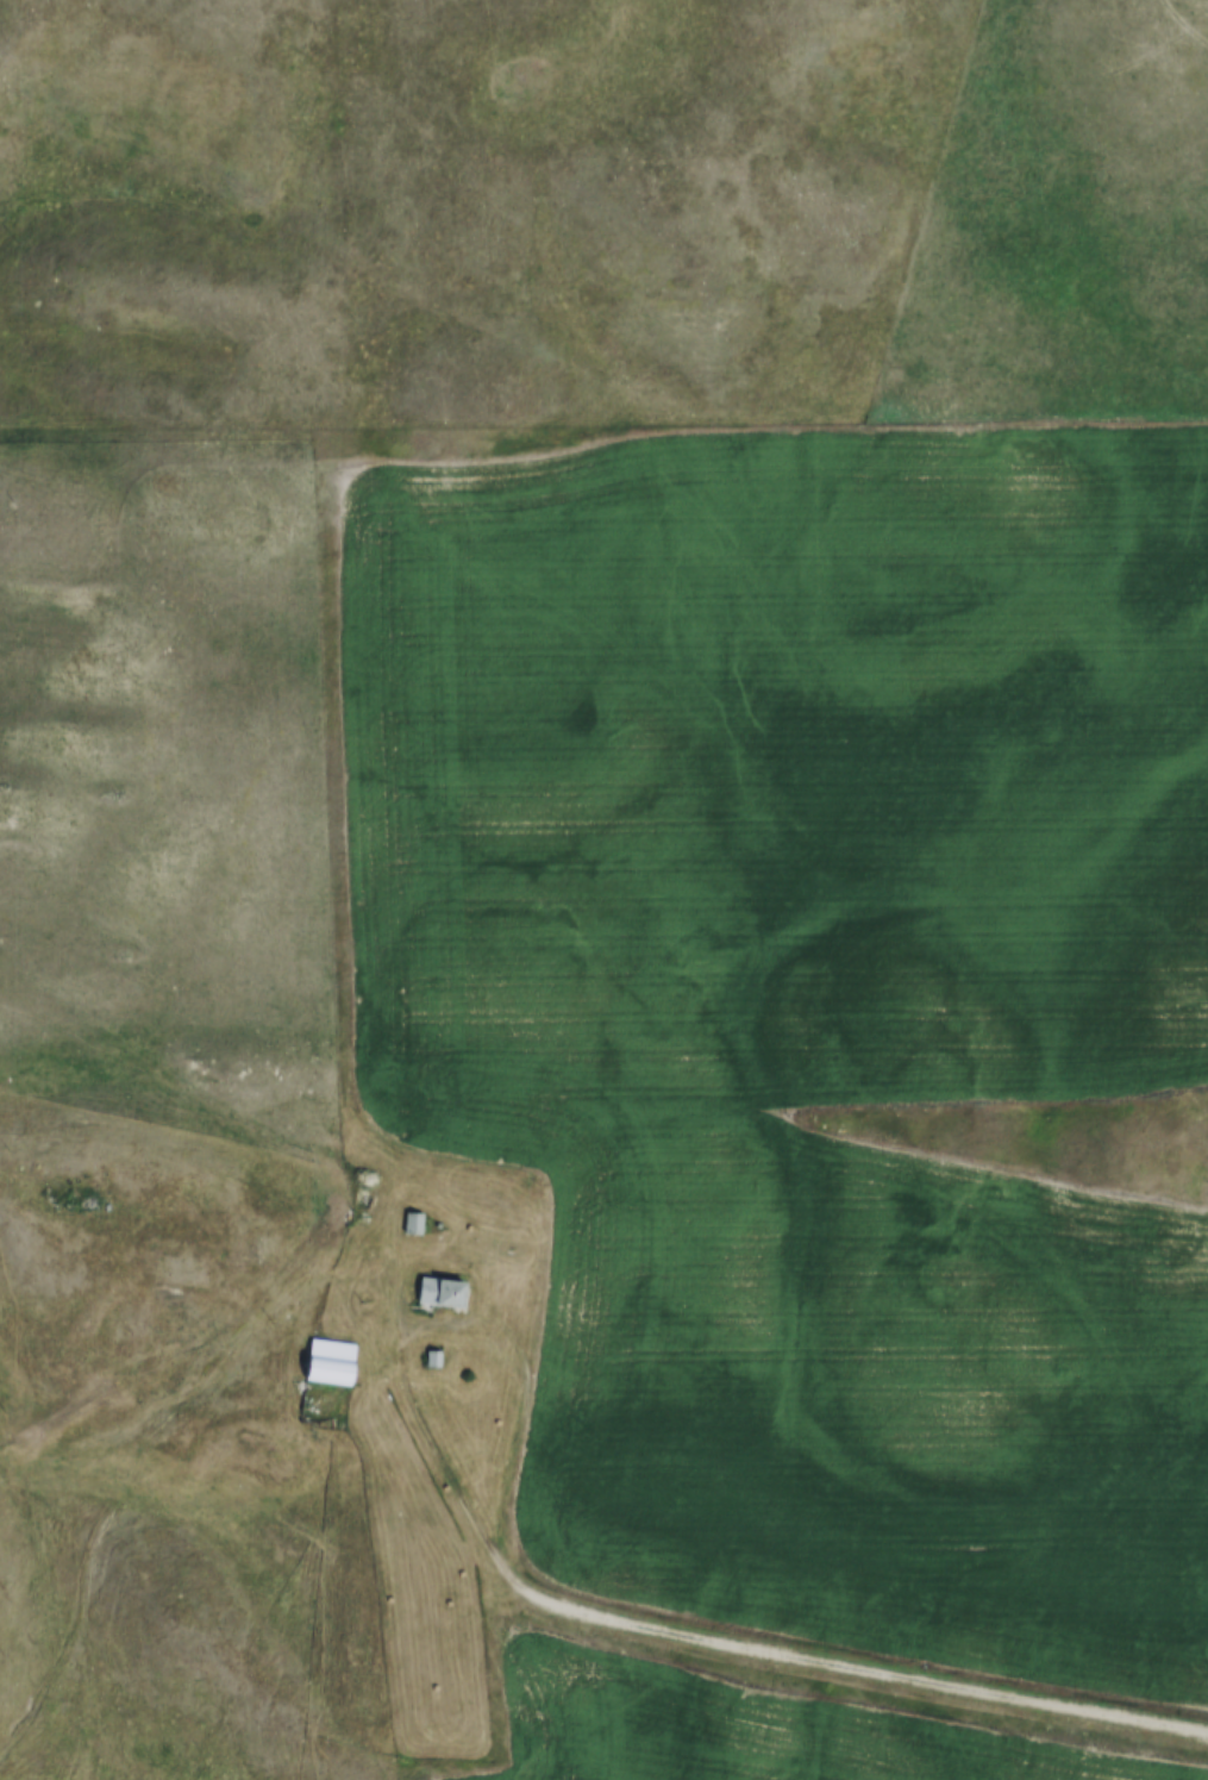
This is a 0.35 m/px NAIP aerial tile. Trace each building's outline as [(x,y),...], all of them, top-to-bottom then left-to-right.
[(407,1211),(423,1212),(421,1230),(406,1229),(407,1211)] [(466,1312),(469,1283),(420,1278),(417,1307),(466,1312)] [(306,1383),(355,1387),(358,1345),(309,1341),(306,1383)]
